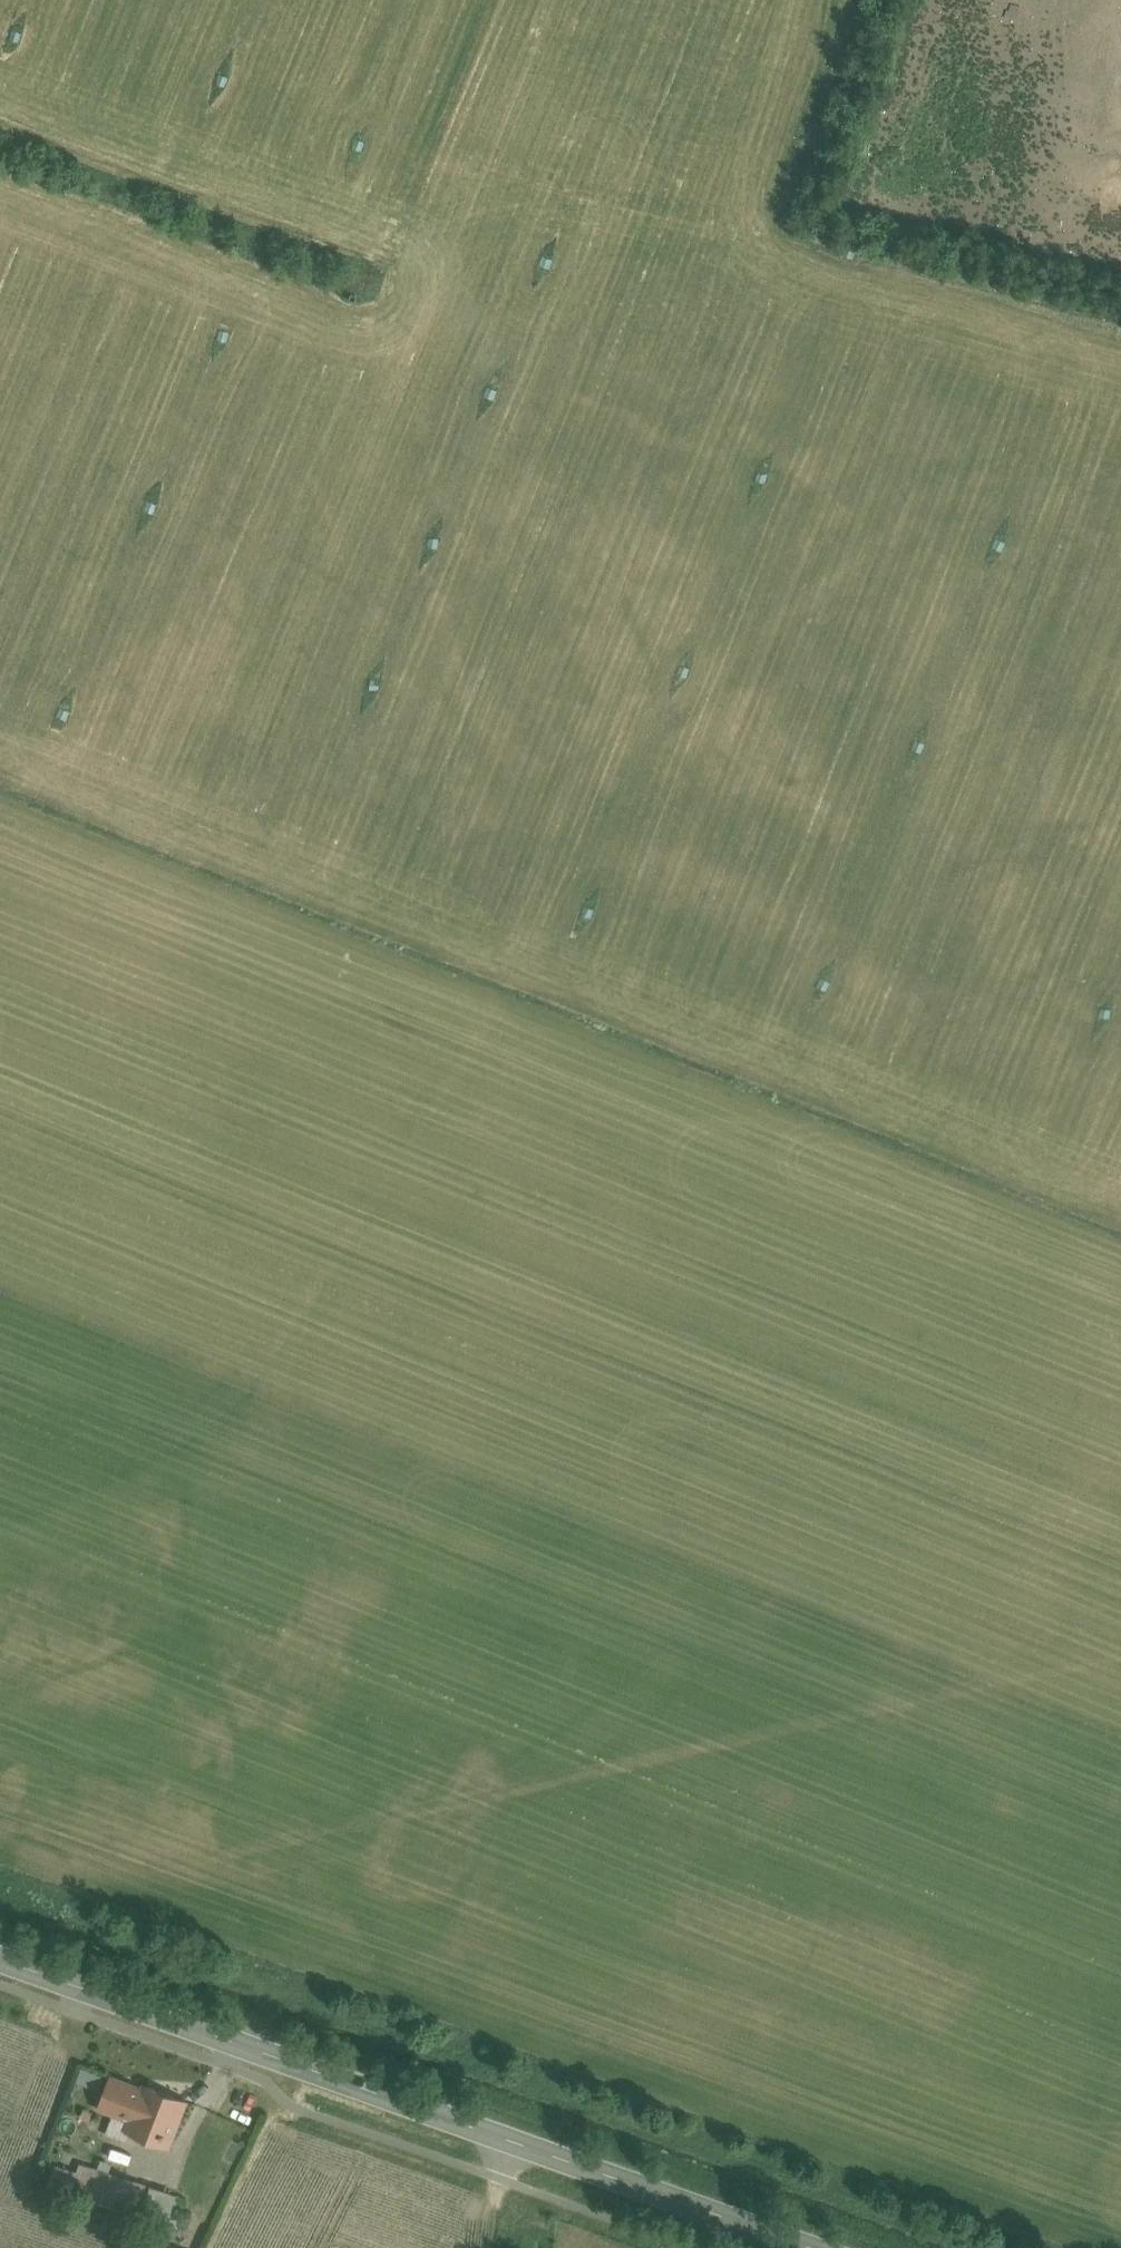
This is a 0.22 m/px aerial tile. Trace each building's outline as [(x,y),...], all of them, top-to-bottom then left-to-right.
[(108,2074),(96,2107),(169,2133),(187,2082),(153,2070),(146,2088),(108,2074)] [(72,2170),(64,2192),(167,2229),(178,2198),(86,2165),(83,2174),(72,2170)]
